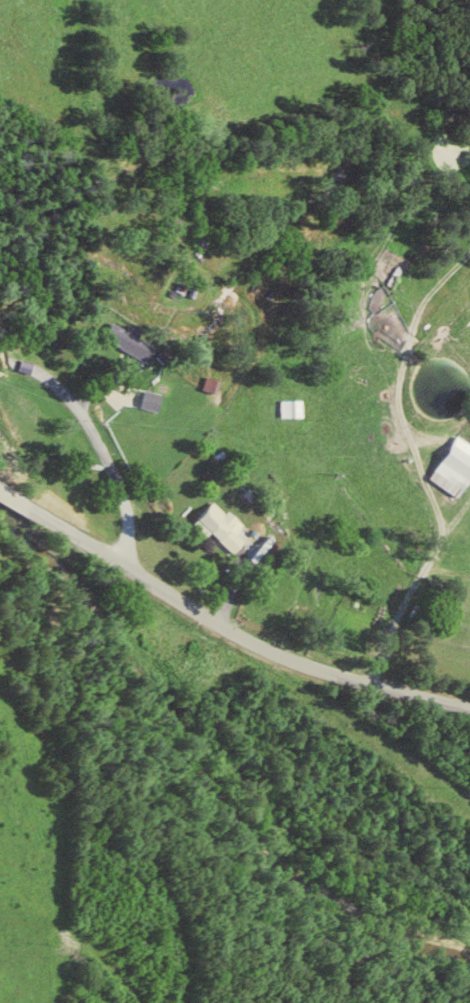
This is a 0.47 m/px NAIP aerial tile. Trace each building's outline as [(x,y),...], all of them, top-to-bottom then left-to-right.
[(108,340),(153,361),(160,345),(144,338),(147,331),(135,325),(133,330),(116,322),(108,340)] [(146,406),(163,411),(168,394),(151,389),(146,406)] [(285,417),(308,417),(308,400),(286,400),(285,417)] [(460,435),(433,479),(462,497),(469,484),(469,441),(460,435)] [(249,541),(241,533),(249,525),(233,510),(230,513),(218,501),(197,522),(211,536),(215,532),(237,553),(249,541)]
